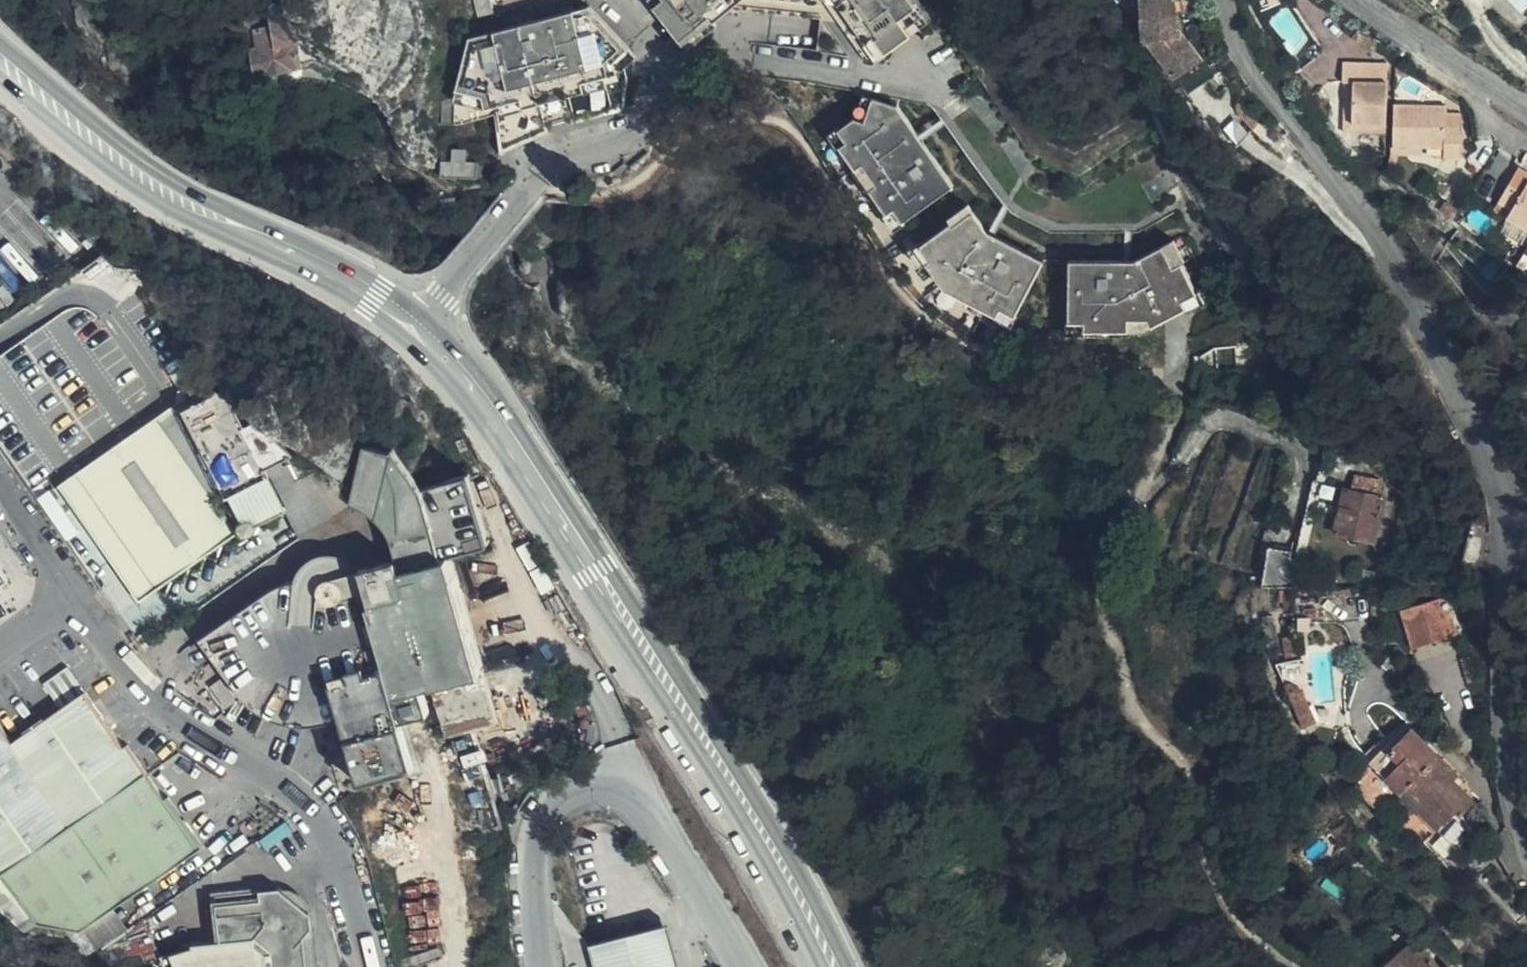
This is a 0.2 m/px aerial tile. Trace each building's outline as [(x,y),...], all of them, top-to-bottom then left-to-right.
[(654,8),(682,40),(708,17),(713,23),(740,0),(663,0),(654,8)] [(835,6),(875,60),(932,19),(919,0),(836,0),(835,6)] [(1185,29),(1179,0),(1142,0),(1147,41),(1176,77),(1204,58),(1199,50),(1188,37),(1185,29)] [(1522,10),(1526,6),(1526,0),(1513,0),(1522,10)] [(471,40),(458,89),(482,96),(486,107),(523,96),(526,108),(586,90),(583,79),(619,69),(615,57),(632,38),(591,6),(471,40)] [(332,70),(341,73),(301,28),(292,10),(267,16),(271,27),(257,33),(261,52),(252,54),(258,74),(297,68),(307,67),(320,67),(332,70)] [(713,23),(708,17),(682,40),(690,49),(716,27),(713,23)] [(1384,133),(1385,65),(1341,63),(1340,83),(1351,84),(1350,132),(1384,133)] [(864,96),(859,120),(869,122),(874,98),(864,96)] [(913,107),(874,98),(869,122),(859,120),(844,128),(851,141),(845,144),(857,165),(864,162),(876,184),(869,187),(883,214),(898,206),(906,221),(959,193),(913,107)] [(1391,105),(1390,147),(1440,149),(1441,159),(1458,160),(1459,129),(1443,127),(1444,107),(1391,105)] [(851,141),(844,128),(831,134),(838,147),(845,144),(851,141)] [(444,146),(444,174),(481,176),(481,161),(471,160),(471,147),(444,146)] [(876,184),(864,162),(857,165),(849,170),(861,192),(869,187),(876,184)] [(1526,181),(1526,180),(1526,177),(1515,170),(1496,200),(1509,208),(1505,217),(1526,231),(1526,182),(1526,181)] [(898,206),(883,214),(875,218),(884,233),(906,221),(898,206)] [(972,206),(923,244),(934,257),(930,260),(950,287),(1000,316),(1004,309),(1016,315),(1046,264),(988,229),(972,206)] [(923,244),(915,251),(925,264),(930,260),(934,257),(923,244)] [(1185,267),(1175,246),(1164,251),(1174,272),(1183,268),(1185,267)] [(1086,332),(1126,331),(1125,319),(1145,318),(1148,331),(1184,314),(1180,305),(1196,298),(1183,268),(1174,272),(1164,251),(1134,265),(1067,264),(1066,323),(1086,324),(1086,332)] [(1201,307),(1196,298),(1180,305),(1184,314),(1201,307)] [(1016,315),(1004,309),(1000,316),(997,320),(1009,327),(1016,315)] [(1145,318),(1125,319),(1126,331),(1148,331),(1145,318)] [(1086,324),(1066,323),(1066,331),(1086,332),(1086,324)] [(314,472),(259,416),(247,424),(230,391),(190,412),(171,412),(91,464),(58,485),(35,499),(79,553),(122,526),(153,577),(234,527),(244,531),(250,533),(257,530),(261,522),(285,509),(270,481),(274,470),(286,462),(298,482),(314,472)] [(467,473),(448,477),(425,486),(411,492),(397,485),(387,497),(398,446),(362,441),(350,491),(350,504),(377,507),(373,519),(388,531),(393,570),(358,579),(371,632),(359,635),(354,637),(347,641),(343,649),(343,661),(345,676),(327,683),(361,787),(388,779),(418,768),(414,749),(477,728),(498,722),(493,684),(485,662),(469,618),(452,562),(495,548),(467,473)] [(411,492),(425,486),(398,446),(387,497),(397,485),(411,492)] [(1383,491),(1386,478),(1357,471),(1354,484),(1383,491)] [(1371,542),(1382,499),(1344,490),(1335,533),(1371,542)] [(79,553),(90,569),(111,555),(138,597),(244,531),(234,527),(153,577),(122,526),(79,553)] [(1266,581),(1292,582),(1293,547),(1268,545),(1266,581)] [(10,580),(0,566),(0,586),(10,580)] [(1178,583),(1179,572),(1171,570),(1169,581),(1178,583)] [(1357,589),(1371,588),(1372,574),(1361,572),(1357,589)] [(1370,615),(1371,588),(1357,589),(1352,590),(1356,618),(1370,615)] [(1452,634),(1442,594),(1400,604),(1411,646),(1452,634)] [(1332,608),(1332,597),(1308,597),(1308,609),(1332,608)] [(1297,670),(1295,658),(1275,663),(1277,674),(1297,670)] [(86,694),(69,668),(44,686),(61,711),(86,694)] [(1315,723),(1301,692),(1289,697),(1303,728),(1315,723)] [(150,772),(129,744),(122,748),(86,694),(61,711),(13,745),(0,728),(0,875),(150,772)] [(1400,791),(1435,755),(1410,730),(1374,767),(1399,792),(1400,791)] [(1457,776),(1435,755),(1400,791),(1437,828),(1453,812),(1457,817),(1473,801),(1452,781),(1457,776)] [(150,772),(0,875),(0,878),(35,926),(82,932),(207,842),(173,793),(166,797),(150,772)] [(311,914),(279,889),(214,899),(220,946),(264,943),(268,966),(317,966),(311,914)] [(1403,951),(1415,940),(1438,966),(1448,966),(1411,925),(1393,940),(1403,951)] [(669,932),(597,951),(601,966),(679,966),(669,932)] [(1403,951),(1386,965),(1388,966),(1438,966),(1415,940),(1403,951)] [(264,943),(220,946),(195,949),(172,957),(176,966),(268,966),(264,943)]
